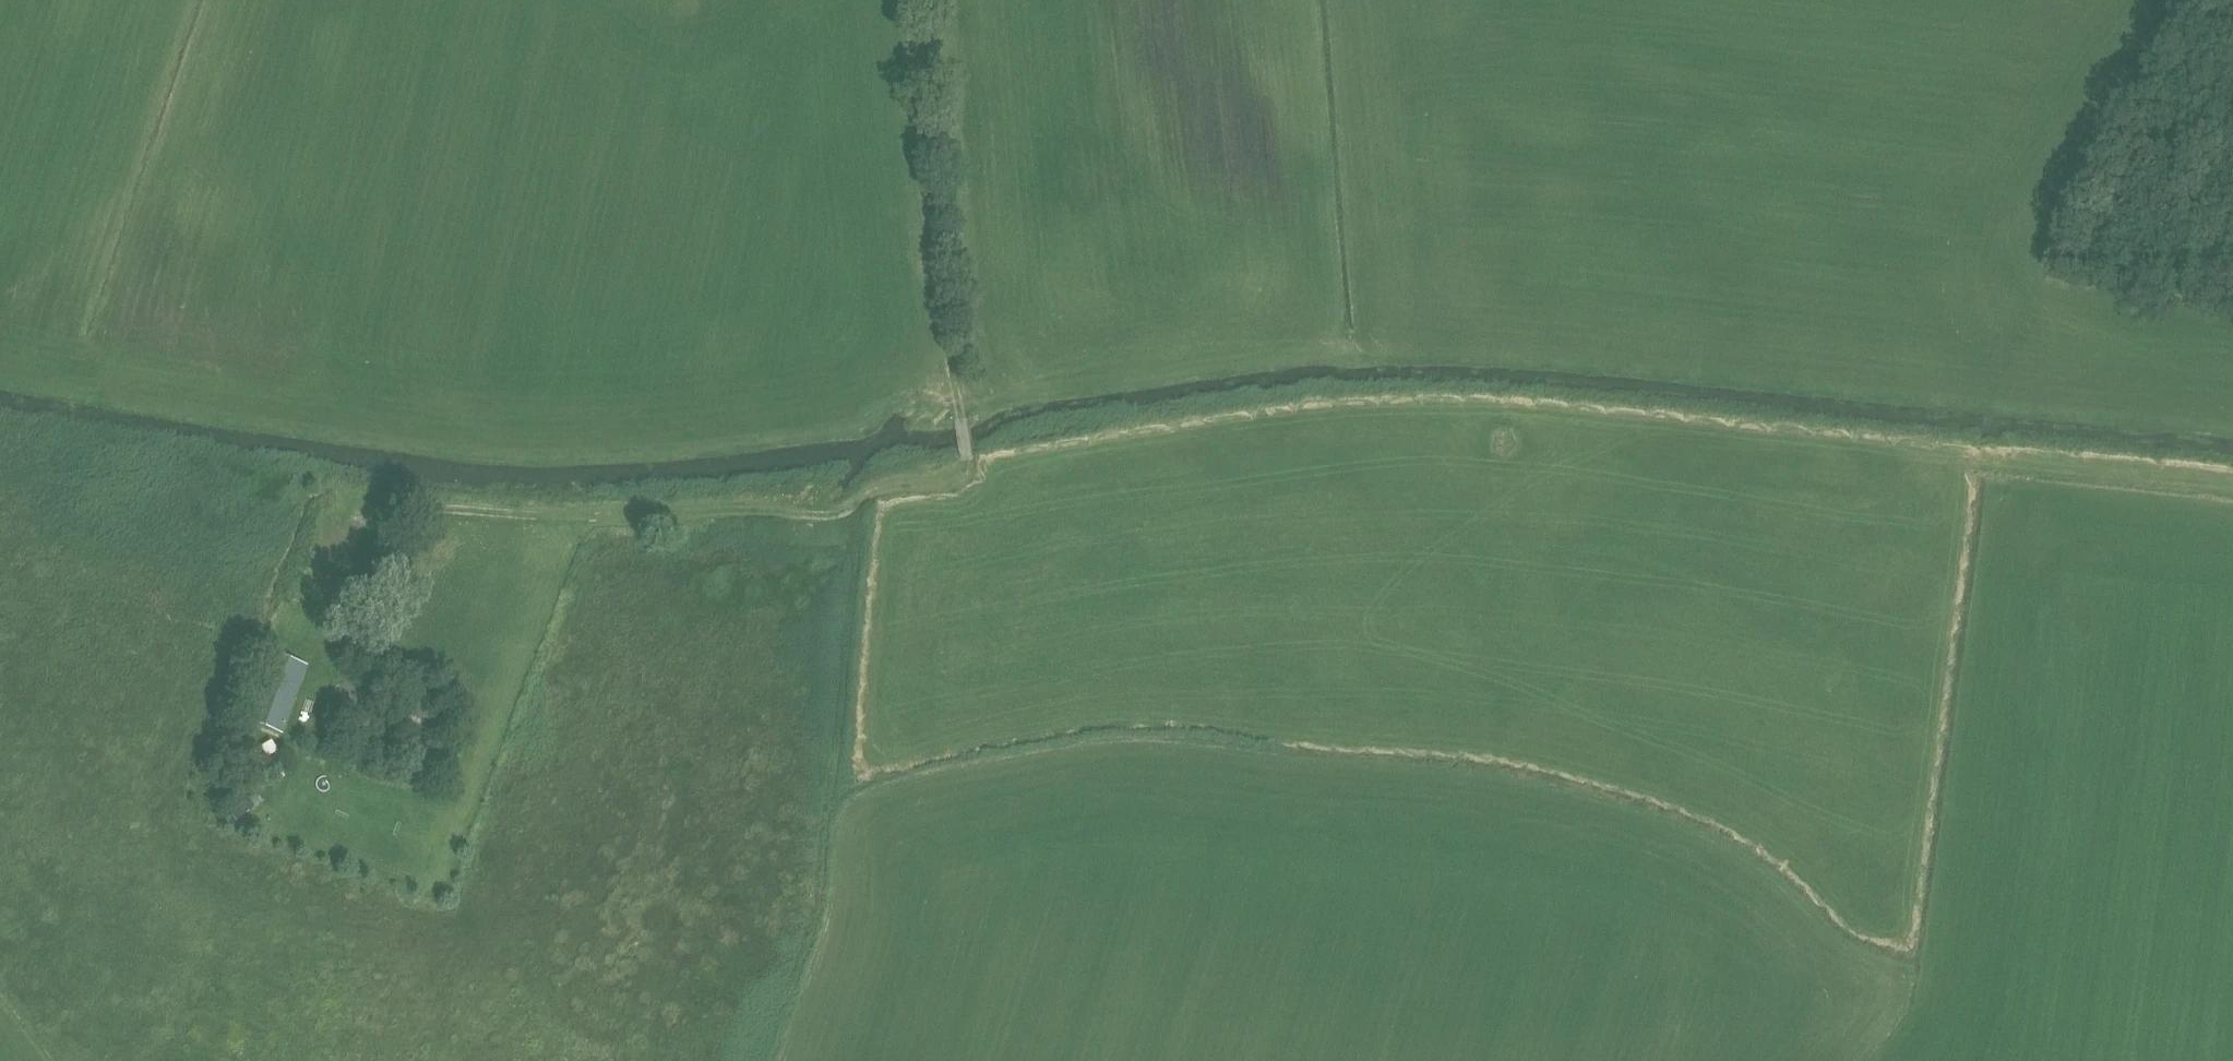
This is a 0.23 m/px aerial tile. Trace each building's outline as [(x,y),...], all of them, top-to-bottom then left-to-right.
[(271,652),(247,719),(279,731),(304,664),(271,652)]
